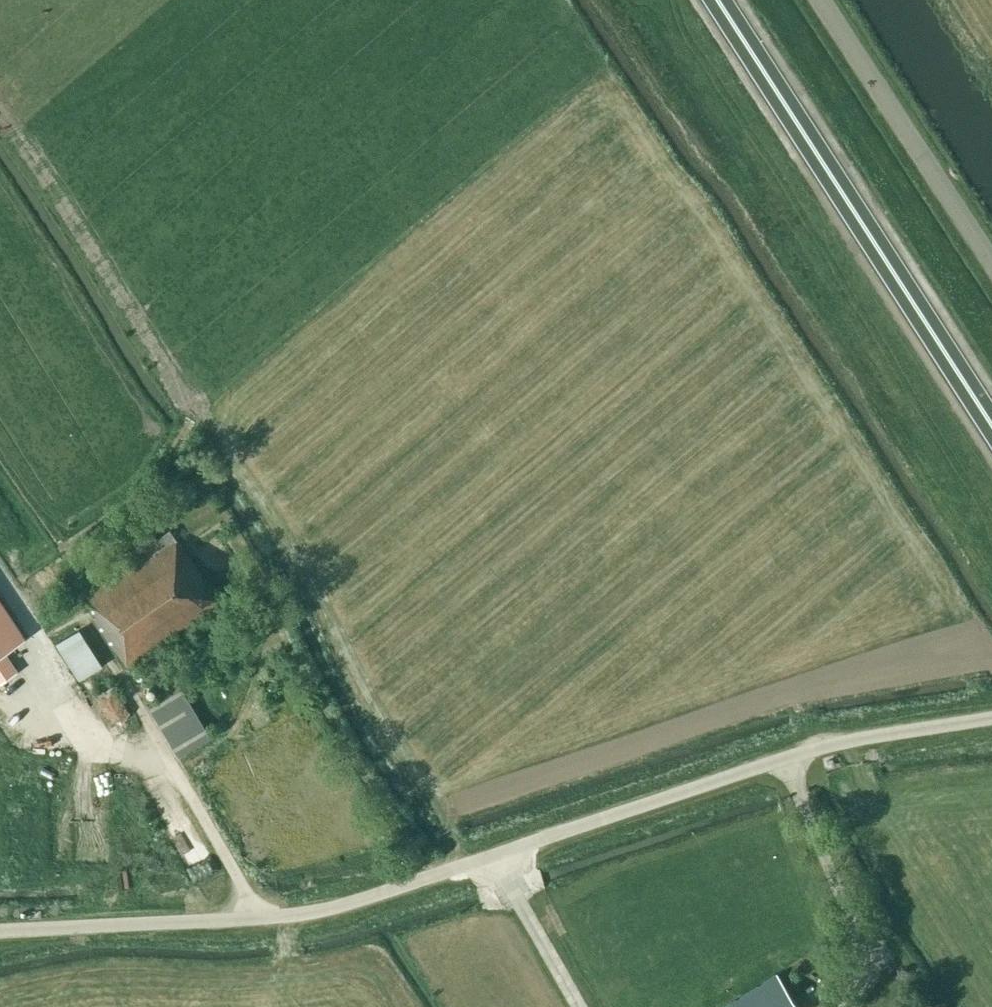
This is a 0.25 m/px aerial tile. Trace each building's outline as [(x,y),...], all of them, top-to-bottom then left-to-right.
[(140,515),(124,526),(132,537),(133,536),(142,549),(146,556),(85,598),(96,614),(93,617),(126,664),(219,601),(170,529),(156,538),(140,515)] [(21,638),(0,606),(0,682),(17,670),(4,650),(21,638)] [(80,679),(101,665),(78,629),(56,643),(80,679)] [(157,672),(168,665),(161,654),(150,662),(157,672)] [(211,737),(180,684),(147,703),(178,756),(211,737)] [(115,722),(129,713),(113,685),(98,694),(115,722)] [(194,823),(169,836),(183,861),(207,848),(194,823)] [(776,973),(723,1006),(798,1006),(776,973)]
